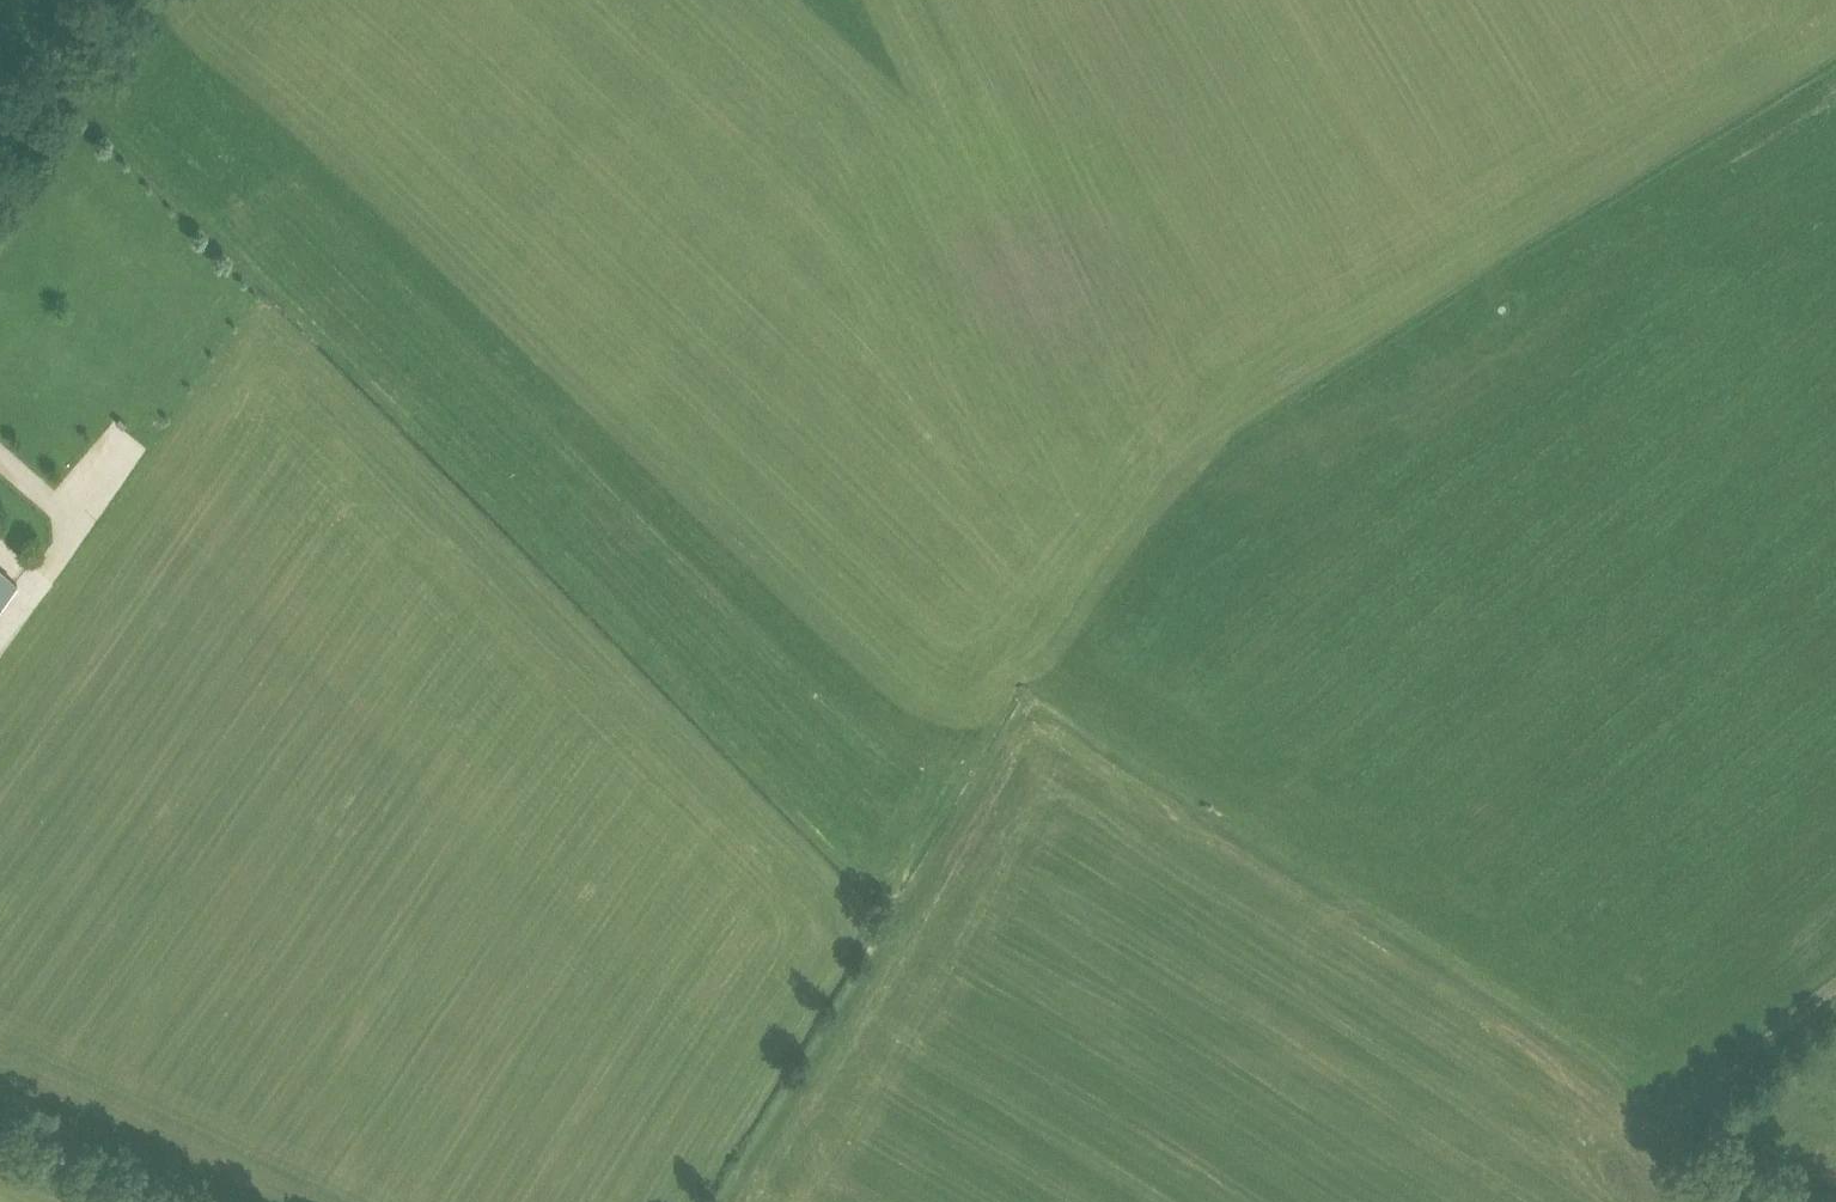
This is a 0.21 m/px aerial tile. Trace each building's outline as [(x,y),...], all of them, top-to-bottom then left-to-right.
[(18,584),(0,568),(0,604),(18,584)]
